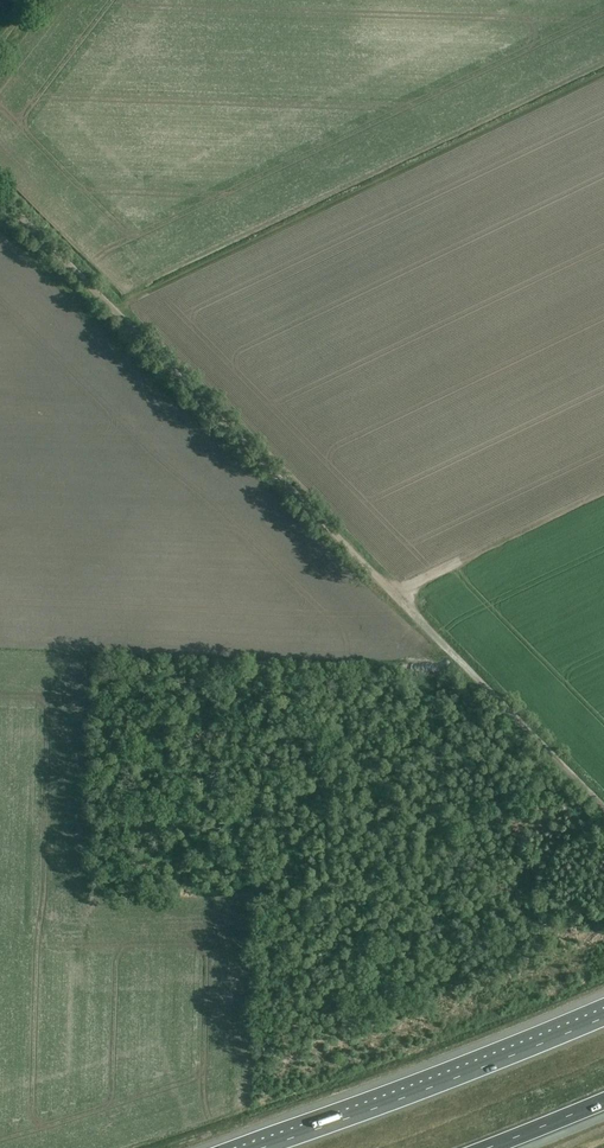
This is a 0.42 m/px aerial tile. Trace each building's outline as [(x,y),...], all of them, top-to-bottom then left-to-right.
[(401,1095),(412,1093),(411,1087),(400,1088),(401,1095)]
